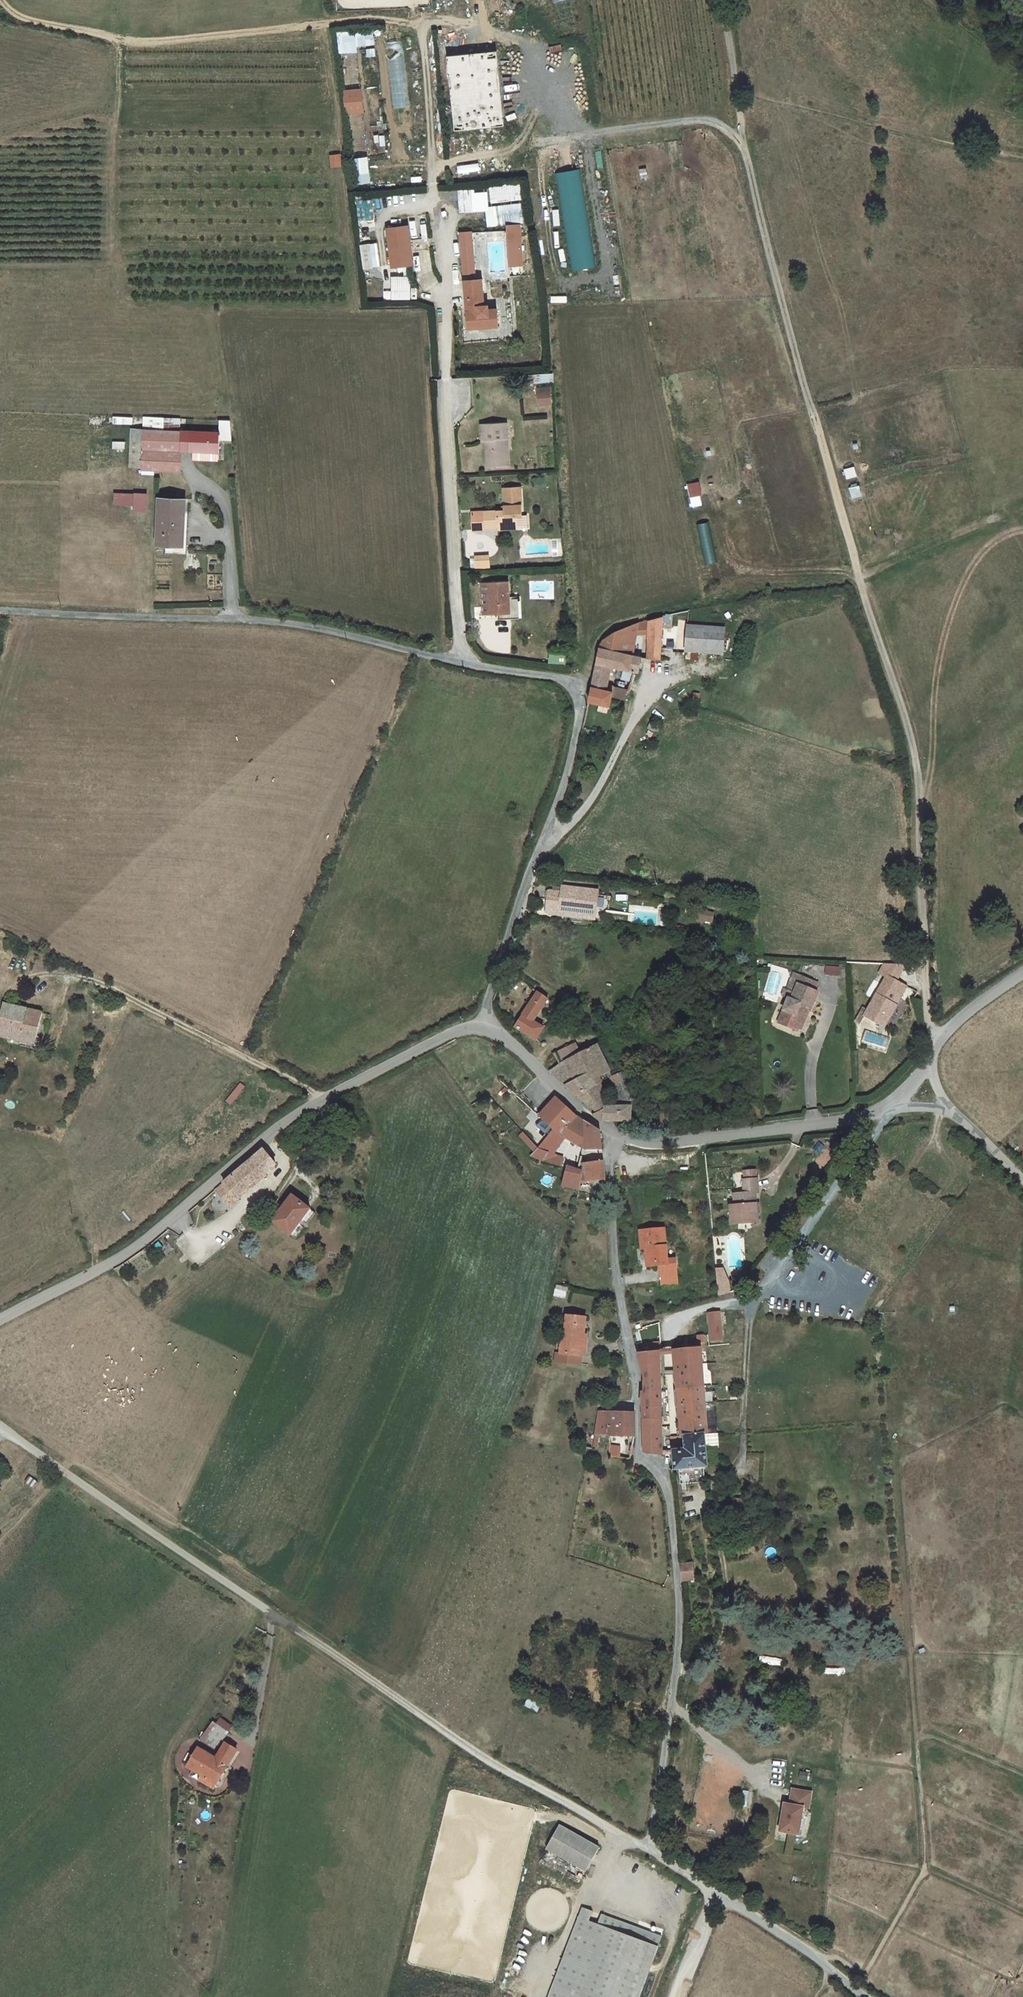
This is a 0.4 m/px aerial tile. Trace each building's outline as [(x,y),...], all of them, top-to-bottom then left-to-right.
[(573,12),(571,0),(554,0),(557,15),(573,12)] [(356,32),(340,34),(342,52),(358,50),(356,32)] [(403,32),(386,33),(391,108),(407,107),(403,32)] [(498,51),(449,56),(456,131),(506,126),(498,51)] [(362,89),(346,90),(348,113),(364,111),(362,89)] [(340,164),(339,156),(331,157),(332,165),(340,164)] [(357,157),(359,183),(370,182),(368,156),(357,157)] [(554,172),(571,270),(595,266),(578,168),(554,172)] [(497,200),(519,199),(519,183),(496,184),(497,200)] [(362,222),(374,221),(373,198),(360,199),(362,222)] [(518,224),(505,225),(507,240),(520,239),(518,224)] [(408,227),(388,229),(392,267),(412,265),(408,227)] [(470,233),(460,234),(463,263),(473,262),(470,233)] [(380,266),(376,242),(363,244),(367,268),(380,266)] [(473,262),(463,263),(464,274),(474,273),(473,262)] [(390,276),(391,299),(410,298),(409,276),(390,276)] [(481,280),(464,281),(469,328),(498,326),(496,309),(488,310),(488,305),(484,306),(481,280)] [(553,374),(529,375),(529,384),(554,383),(553,374)] [(550,392),(539,393),(540,404),(550,403),(550,392)] [(144,417),(143,429),(164,430),(164,418),(144,417)] [(193,452),(194,431),(180,431),(180,418),(164,418),(164,430),(143,429),(133,429),(131,467),(142,468),(142,471),(180,472),(181,451),(193,452)] [(230,420),(219,420),(219,432),(220,440),(232,440),(230,420)] [(506,423),(481,424),(482,440),(486,440),(487,467),(509,466),(508,451),(506,451),(505,439),(507,439),(506,423)] [(219,432),(194,431),(193,452),(194,452),(219,453),(220,440),(219,432)] [(219,453),(194,452),(193,460),(201,460),(219,461),(219,453)] [(520,487),(504,488),(505,511),(472,513),(473,530),(486,530),(486,527),(498,527),(498,529),(518,528),(517,524),(517,515),(521,515),(522,515),(520,487)] [(147,512),(147,492),(133,492),(133,511),(147,512)] [(185,512),(185,499),(159,498),(157,544),(166,545),(182,545),(184,512),(185,512)] [(185,512),(184,512),(182,545),(166,545),(165,552),(187,553),(188,526),(188,512),(185,512)] [(489,559),(476,560),(476,569),(490,568),(489,559)] [(510,613),(509,581),(481,583),(483,614),(490,614),(510,613)] [(663,616),(649,620),(649,629),(649,634),(662,634),(663,616)] [(649,629),(649,620),(638,624),(637,629),(649,629)] [(637,629),(638,624),(618,631),(605,639),(600,648),(597,663),(611,666),(625,669),(636,672),(639,672),(642,657),(632,655),(637,629)] [(725,629),(688,626),(686,653),(723,656),(725,629)] [(662,634),(649,634),(649,659),(661,660),(662,634)] [(611,666),(597,663),(592,687),(607,690),(611,666)] [(636,672),(625,669),(622,678),(632,681),(636,672)] [(607,690),(592,687),(589,701),(600,703),(599,710),(607,712),(609,705),(611,705),(612,696),(627,699),(628,694),(629,690),(611,686),(610,691),(607,690)] [(582,728),(580,737),(591,741),(594,731),(582,728)] [(595,915),(598,891),(562,887),(562,888),(562,892),(553,891),(549,891),(547,891),(546,899),(548,899),(546,911),(560,913),(560,911),(560,906),(582,909),(581,914),(595,915)] [(713,913),(699,910),(698,919),(705,921),(712,922),(713,913)] [(867,1011),(864,1016),(884,1027),(902,996),(899,994),(904,985),(896,981),(905,965),(884,964),(876,980),(874,979),(872,982),(876,984),(881,987),(874,1000),(867,1011)] [(839,967),(831,966),(829,975),(838,976),(839,967)] [(794,973),(787,988),(792,991),(789,999),(779,1023),(798,1031),(801,1026),(805,1015),(802,1014),(806,1006),(810,1008),(812,1009),(818,993),(815,991),(818,983),(794,973)] [(876,984),(869,997),(874,1000),(881,987),(876,984)] [(792,991),(787,988),(785,990),(782,996),(789,999),(792,991)] [(536,1041),(544,1028),(533,1021),(548,999),(538,992),(515,1027),(536,1041)] [(1,1013),(0,1013),(0,1036),(35,1044),(42,1013),(4,1004),(1,1013)] [(810,1008),(806,1006),(802,1014),(805,1015),(801,1026),(803,1027),(810,1008)] [(863,1009),(855,1022),(860,1024),(864,1016),(867,1011),(863,1009)] [(575,1043),(554,1053),(560,1064),(550,1071),(560,1082),(575,1096),(596,1112),(592,1115),(593,1116),(606,1122),(607,1122),(632,1123),(631,1107),(623,1107),(608,1107),(605,1107),(597,1086),(600,1084),(600,1081),(599,1077),(610,1072),(596,1045),(580,1053),(575,1043)] [(611,1078),(623,1107),(631,1107),(631,1096),(634,1094),(626,1072),(611,1078)] [(600,1084),(597,1086),(605,1107),(608,1107),(600,1084)] [(556,1099),(540,1116),(555,1130),(560,1134),(576,1117),(556,1099)] [(600,1132),(576,1117),(560,1134),(565,1137),(586,1150),(601,1150),(600,1132)] [(560,1134),(555,1130),(539,1149),(538,1149),(533,1157),(542,1161),(560,1166),(562,1159),(552,1155),(565,1137),(560,1134)] [(230,1207),(245,1194),(267,1176),(265,1175),(276,1165),(263,1150),(238,1171),(216,1190),(230,1207)] [(602,1161),(585,1163),(586,1173),(582,1172),(580,1183),(605,1180),(602,1161)] [(578,1171),(568,1168),(563,1185),(579,1189),(580,1183),(582,1172),(578,1171)] [(746,1172),(746,1180),(756,1179),(755,1171),(746,1172)] [(732,1224),(758,1222),(757,1213),(754,1213),(754,1205),(756,1204),(755,1193),(755,1189),(758,1189),(757,1179),(756,1179),(746,1180),(743,1180),(744,1193),(734,1194),(735,1205),(730,1206),(732,1224)] [(273,1221),(291,1235),(310,1209),(292,1195),(273,1221)] [(647,1267),(660,1265),(661,1285),(677,1283),(675,1259),(667,1260),(664,1229),(639,1231),(641,1249),(646,1249),(647,1267)] [(727,1267),(716,1268),(717,1294),(729,1293),(727,1267)] [(568,1287),(556,1285),(553,1296),(565,1298),(568,1287)] [(720,1312),(711,1313),(713,1337),(722,1337),(720,1312)] [(560,1354),(579,1356),(581,1335),(584,1336),(585,1318),(566,1316),(565,1333),(562,1333),(560,1354)] [(584,1336),(581,1335),(579,1356),(585,1356),(587,1336),(584,1336)] [(698,1349),(676,1350),(679,1404),(677,1404),(677,1410),(683,1410),(685,1450),(673,1451),(675,1469),(708,1467),(698,1349)] [(645,1379),(645,1387),(660,1387),(660,1352),(639,1354),(644,1371),(645,1379)] [(663,1373),(673,1373),(673,1355),(662,1355),(663,1373)] [(660,1387),(645,1387),(645,1393),(642,1392),(642,1410),(642,1416),(643,1430),(644,1452),(661,1454),(661,1442),(660,1442),(660,1439),(657,1439),(657,1408),(658,1408),(659,1407),(660,1406),(660,1405),(660,1404),(660,1403),(660,1387)] [(594,1434),(609,1435),(635,1436),(635,1423),(635,1413),(598,1412),(594,1434)] [(619,1446),(610,1446),(609,1457),(619,1458),(619,1446)] [(29,1476),(25,1482),(34,1488),(38,1482),(29,1476)] [(690,1564),(681,1565),(683,1580),(691,1579),(690,1564)] [(541,1705),(528,1699),(524,1706),(537,1712),(541,1705)] [(213,1721),(201,1738),(214,1747),(221,1737),(224,1739),(228,1732),(213,1721)] [(200,1780),(214,1789),(237,1750),(225,1743),(216,1759),(198,1748),(188,1766),(203,1775),(200,1780)] [(811,1792),(792,1789),(790,1804),(784,1803),(779,1831),(798,1834),(803,1807),(808,1808),(811,1792)] [(585,1871),(598,1847),(560,1826),(546,1848),(585,1871)] [(601,1914),(597,1924),(577,1917),(547,1996),(638,1996),(661,1937),(601,1914)]
